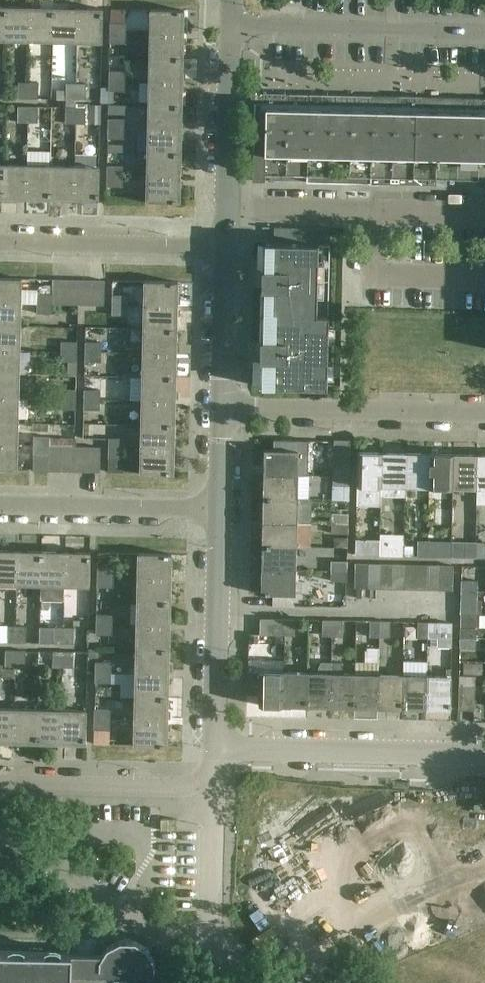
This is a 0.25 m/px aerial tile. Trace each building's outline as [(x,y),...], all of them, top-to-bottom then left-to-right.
[(31,6),(6,6),(6,39),(30,40),(31,6)] [(55,7),(31,6),(30,40),(54,40),(55,7)] [(79,7),(55,7),(54,40),(78,41),(79,7)] [(103,8),(79,7),(78,41),(102,41),(103,8)] [(184,10),(151,9),(150,33),(184,34),(184,10)] [(110,23),(110,33),(127,33),(127,23),(110,23)] [(127,33),(110,33),(110,43),(126,43),(127,33)] [(184,34),(150,33),(150,57),(183,58),(184,34)] [(183,58),(150,57),(149,81),(183,82),(183,58)] [(126,71),(109,70),(109,80),(125,81),(126,71)] [(125,81),(109,80),(109,91),(125,91),(125,81)] [(183,82),(149,81),(148,105),(182,106),(183,82)] [(29,82),(19,82),(19,98),(29,98),(29,82)] [(39,82),(29,82),(29,98),(39,99),(39,82)] [(57,99),(66,99),(66,103),(77,103),(77,100),(77,83),(67,83),(67,90),(57,89),(57,99)] [(87,83),(77,83),(77,100),(87,100),(87,83)] [(255,102),(254,102),(254,106),(253,180),(329,182),(370,183),(412,184),(414,105),(288,102),(255,97),(255,102)] [(77,103),(66,103),(66,123),(76,123),(77,107),(77,103)] [(182,106),(148,105),(148,129),(182,130),(182,106)] [(414,105),(412,184),(484,185),(484,107),(414,105)] [(29,106),(18,106),(18,122),(29,122),(29,106)] [(38,106),(29,106),(29,122),(38,122),(38,106)] [(86,108),(77,107),(76,123),(86,124),(86,108)] [(125,118),(109,118),(108,128),(125,128),(125,118)] [(125,128),(108,128),(108,138),(124,138),(125,128)] [(182,130),(148,129),(147,153),(181,154),(182,130)] [(18,140),(18,149),(40,149),(40,140),(18,140)] [(181,154),(147,153),(147,177),(180,178),(181,154)] [(27,165),(3,164),(2,198),(26,198),(27,165)] [(51,165),(27,165),(26,198),(50,199),(51,165)] [(75,166),(51,165),(50,199),(74,199),(75,166)] [(99,166),(75,166),(74,199),(98,200),(99,166)] [(108,166),(107,176),(123,176),(123,166),(108,166)] [(123,176),(107,176),(107,185),(123,186),(123,176)] [(180,178),(147,177),(146,201),(180,202),(180,178)] [(259,386),(327,388),(330,244),(329,244),(329,228),(263,226),(263,227),(275,228),(275,242),(262,242),(259,386)] [(21,302),(21,278),(0,277),(0,301),(21,302)] [(53,293),(53,302),(53,304),(66,304),(66,279),(53,279),(53,293)] [(79,279),(66,279),(66,304),(79,304),(79,279)] [(92,279),(79,279),(79,304),(91,305),(92,279)] [(105,280),(92,279),(91,305),(104,305),(105,280)] [(144,281),(144,304),(177,305),(178,281),(144,281)] [(37,293),(37,302),(53,302),(53,293),(37,293)] [(113,295),(113,304),(128,304),(129,295),(113,295)] [(20,326),(21,302),(0,301),(0,325),(20,326)] [(53,302),(37,302),(37,313),(53,313),(53,304),(53,302)] [(128,304),(113,304),(113,315),(128,315),(128,304)] [(144,304),(143,328),(177,329),(177,305),(144,304)] [(20,350),(20,326),(0,325),(0,349),(20,350)] [(62,327),(62,350),(78,351),(79,327),(62,327)] [(143,328),(143,352),(176,353),(177,329),(143,328)] [(86,342),(86,351),(101,351),(101,342),(86,342)] [(19,374),(20,350),(0,349),(0,373),(19,374)] [(78,351),(62,350),(61,361),(68,361),(68,375),(77,375),(78,351)] [(101,351),(86,351),(85,362),(101,362),(101,351)] [(143,352),(142,376),(176,377),(176,353),(143,352)] [(18,398),(19,374),(0,373),(0,397),(18,398)] [(142,376),(142,400),(175,401),(176,377),(142,376)] [(77,388),(60,388),(60,398),(76,399),(77,388)] [(85,390),(85,399),(101,399),(101,390),(85,390)] [(18,422),(18,398),(0,397),(0,421),(18,422)] [(76,399),(60,398),(60,409),(76,410),(76,399)] [(101,399),(85,399),(84,409),(101,410),(101,399)] [(142,400),(141,424),(175,425),(175,401),(142,400)] [(17,446),(18,422),(0,421),(0,445),(17,446)] [(175,425),(141,424),(140,448),(174,449),(175,425)] [(49,436),(33,436),(33,446),(49,446),(49,436)] [(110,438),(109,447),(125,447),(125,438),(110,438)] [(264,474),(298,475),(308,475),(309,440),(274,439),(273,449),(265,449),(264,474)] [(334,465),(334,475),(349,476),(350,439),(334,439),(334,465)] [(0,445),(0,469),(17,470),(17,446),(0,445)] [(49,446),(33,446),(33,456),(49,456),(49,446)] [(49,446),(49,456),(48,471),(61,471),(62,446),(49,446)] [(75,446),(62,446),(61,471),(74,471),(75,446)] [(88,446),(75,446),(74,471),(87,471),(88,446)] [(100,447),(88,446),(87,471),(100,472),(100,447)] [(125,447),(109,447),(109,458),(125,458),(125,447)] [(174,449),(140,448),(140,473),(174,473),(174,449)] [(381,496),(382,452),(358,451),(357,505),(381,506),(381,496)] [(406,452),(382,452),(381,496),(406,496),(406,487),(405,487),(406,452)] [(430,453),(406,452),(405,487),(406,487),(429,487),(430,453)] [(453,453),(430,453),(429,487),(452,488),(453,453)] [(478,454),(453,453),(452,488),(477,488),(478,454)] [(478,454),(477,488),(484,488),(484,454),(478,454)] [(264,474),(263,497),(297,498),(298,475),(264,474)] [(349,476),(334,475),(333,485),(349,486),(349,476)] [(263,497),(263,521),(297,522),(297,498),(263,497)] [(333,513),(333,523),(349,524),(349,513),(333,513)] [(263,521),(262,545),(296,545),(311,545),(312,523),(297,522),(263,521)] [(349,524),(333,523),(333,533),(349,534),(349,524)] [(356,539),(356,555),(370,555),(380,556),(380,539),(371,539),(356,539)] [(391,540),(380,539),(380,556),(391,556),(391,540)] [(418,557),(428,557),(428,541),(419,540),(418,557)] [(451,541),(428,541),(428,557),(450,557),(451,541)] [(476,542),(451,541),(450,557),(476,558),(476,542)] [(476,542),(476,558),(484,558),(484,542),(476,542)] [(262,545),(262,569),(296,570),(296,545),(262,545)] [(17,583),(18,550),(0,549),(0,583),(17,583)] [(18,550),(17,583),(41,584),(42,550),(18,550)] [(66,551),(42,550),(41,584),(65,584),(66,551)] [(90,552),(66,551),(65,584),(89,585),(90,552)] [(138,553),(137,577),(171,578),(172,554),(138,553)] [(332,561),(332,570),(348,571),(348,561),(332,561)] [(354,587),(367,587),(367,563),(355,562),(354,587)] [(367,587),(380,587),(380,563),(367,563),(367,587)] [(380,587),(392,588),(392,563),(380,563),(380,587)] [(392,588),(403,588),(404,564),(392,563),(392,588)] [(403,588),(416,588),(417,564),(404,564),(403,588)] [(416,588),(428,589),(429,564),(417,564),(416,588)] [(428,589),(440,589),(441,565),(429,564),(428,589)] [(441,565),(440,589),(452,589),(453,565),(441,565)] [(98,567),(98,576),(114,576),(114,567),(98,567)] [(296,570),(262,569),(261,594),(295,594),(296,570)] [(348,571),(332,570),(331,581),(347,581),(348,571)] [(114,576),(98,576),(98,586),(113,587),(114,576)] [(137,577),(137,601),(171,602),(171,578),(137,577)] [(461,580),(461,589),(478,590),(478,581),(461,580)] [(478,590),(461,589),(461,600),(461,614),(462,614),(469,614),(482,614),(482,600),(477,600),(478,590)] [(137,601),(136,625),(170,625),(171,602),(137,601)] [(96,624),(97,608),(86,607),(85,623),(96,624)] [(97,614),(97,624),(113,624),(113,614),(97,614)] [(285,619),(261,619),(260,635),(285,635),(285,619)] [(294,619),(285,619),(285,635),(294,636),(294,619)] [(333,620),(323,620),(322,636),(333,636),(333,620)] [(343,621),(333,620),(333,636),(343,636),(343,621)] [(381,621),(371,621),(370,637),(380,637),(381,621)] [(391,622),(381,621),(380,637),(390,637),(391,622)] [(428,622),(419,622),(418,638),(427,638),(428,622)] [(428,622),(427,638),(437,638),(437,647),(453,647),(453,623),(428,622)] [(113,624),(97,624),(97,634),(113,635),(113,624)] [(136,625),(136,649),(170,649),(170,625),(136,625)] [(6,642),(16,642),(16,626),(7,626),(6,642)] [(27,627),(16,626),(16,642),(26,643),(27,627)] [(54,643),(64,643),(64,627),(54,627),(54,643)] [(74,628),(64,627),(64,643),(74,643),(74,628)] [(460,627),(460,637),(476,638),(477,628),(460,627)] [(476,638),(460,637),(460,647),(476,648),(476,638)] [(136,649),(135,673),(169,673),(170,649),(136,649)] [(5,666),(15,666),(16,651),(6,650),(5,666)] [(391,663),(416,663),(416,650),(391,650),(391,663)] [(26,651),(16,651),(15,666),(26,667),(26,651)] [(63,676),(63,667),(64,651),(54,651),(53,667),(58,667),(57,676),(63,676)] [(74,652),(64,651),(63,667),(74,668),(74,652)] [(452,664),(469,663),(468,652),(452,652),(452,664)] [(96,662),(96,672),(112,672),(112,663),(96,662)] [(307,706),(331,707),(332,663),(321,662),(319,666),(318,669),(318,673),(308,673),(307,706)] [(331,707),(355,707),(356,674),(342,673),(342,663),(332,663),(331,707)] [(259,705),(283,705),(284,672),(259,671),(259,675),(248,675),(247,698),(259,698),(259,705)] [(112,672),(96,672),(96,682),(111,683),(112,672)] [(283,705),(307,706),(308,673),(284,672),(283,705)] [(135,673),(135,697),(168,697),(169,673),(135,673)] [(355,707),(379,708),(379,674),(356,674),(355,707)] [(379,708),(402,708),(403,675),(379,674),(379,708)] [(402,708),(426,709),(427,675),(403,675),(402,708)] [(427,675),(426,709),(450,709),(451,676),(427,675)] [(459,676),(459,685),(475,685),(475,676),(459,676)] [(475,685),(459,685),(458,710),(474,710),(475,685)] [(135,697),(134,721),(168,721),(168,697),(135,697)] [(14,742),(14,708),(0,708),(0,741),(14,742)] [(14,742),(38,742),(38,709),(14,708),(14,742)] [(38,742),(62,743),(62,709),(38,709),(38,742)] [(62,709),(62,743),(86,744),(86,710),(62,709)] [(95,710),(95,720),(111,720),(111,711),(95,710)] [(111,720),(95,720),(95,730),(110,730),(111,720)] [(168,721),(134,721),(134,745),(167,746),(168,721)] [(176,818),(161,819),(161,830),(176,829),(176,818)] [(154,961),(147,948),(134,940),(119,940),(106,947),(102,954),(71,953),(71,952),(0,951),(0,982),(154,982),(154,961)]
